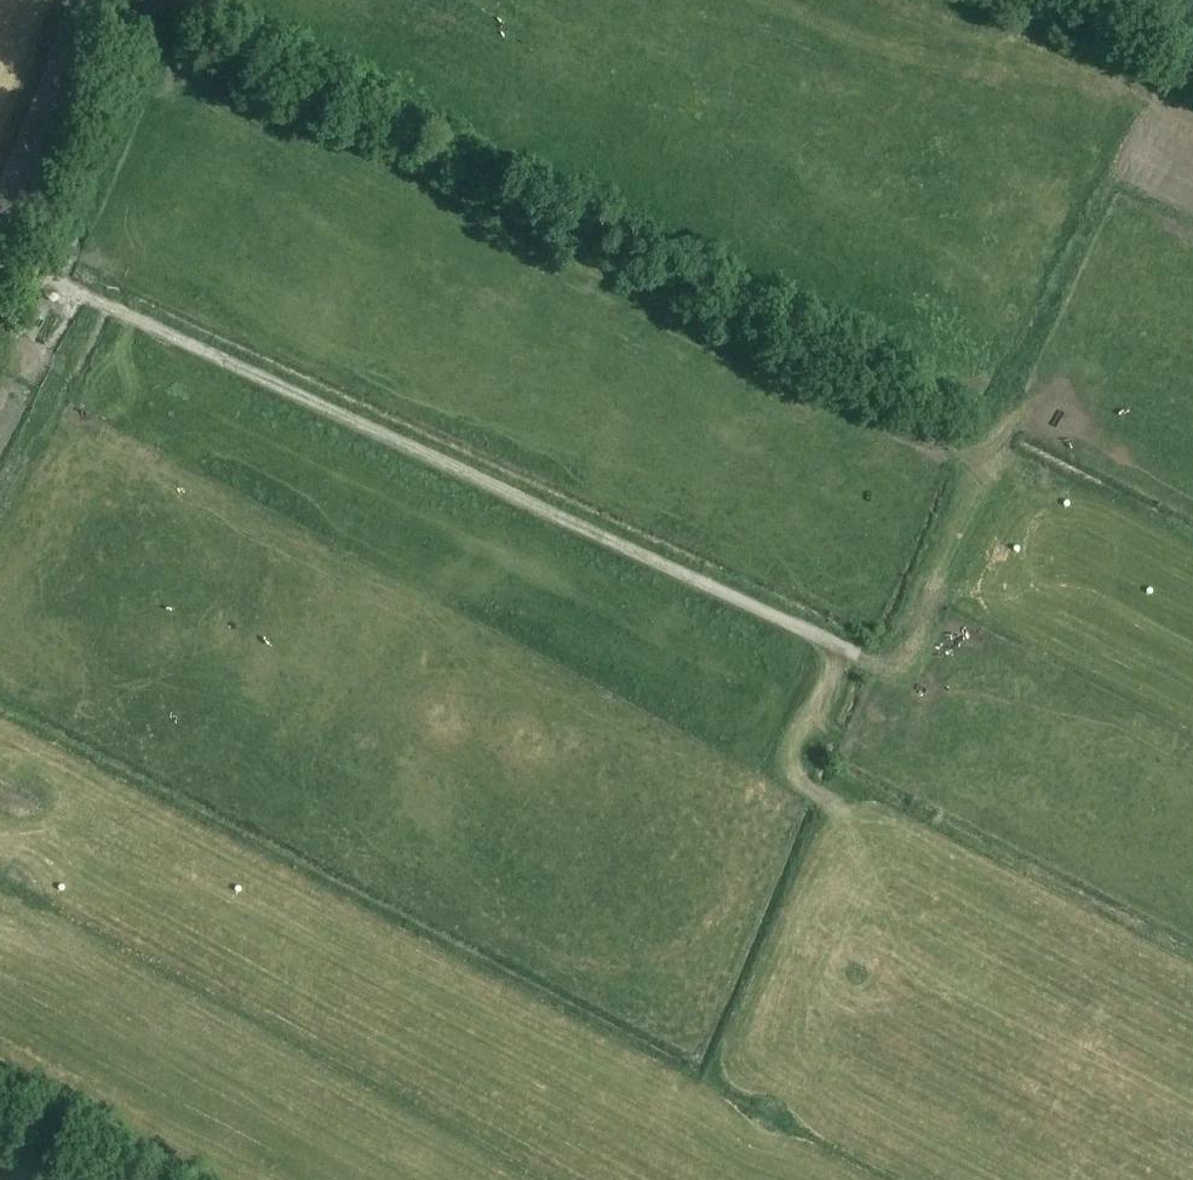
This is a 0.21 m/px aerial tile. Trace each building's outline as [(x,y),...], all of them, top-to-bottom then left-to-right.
[(25,328),(24,331),(36,337),(38,334),(53,302),(41,296),(25,328)]
